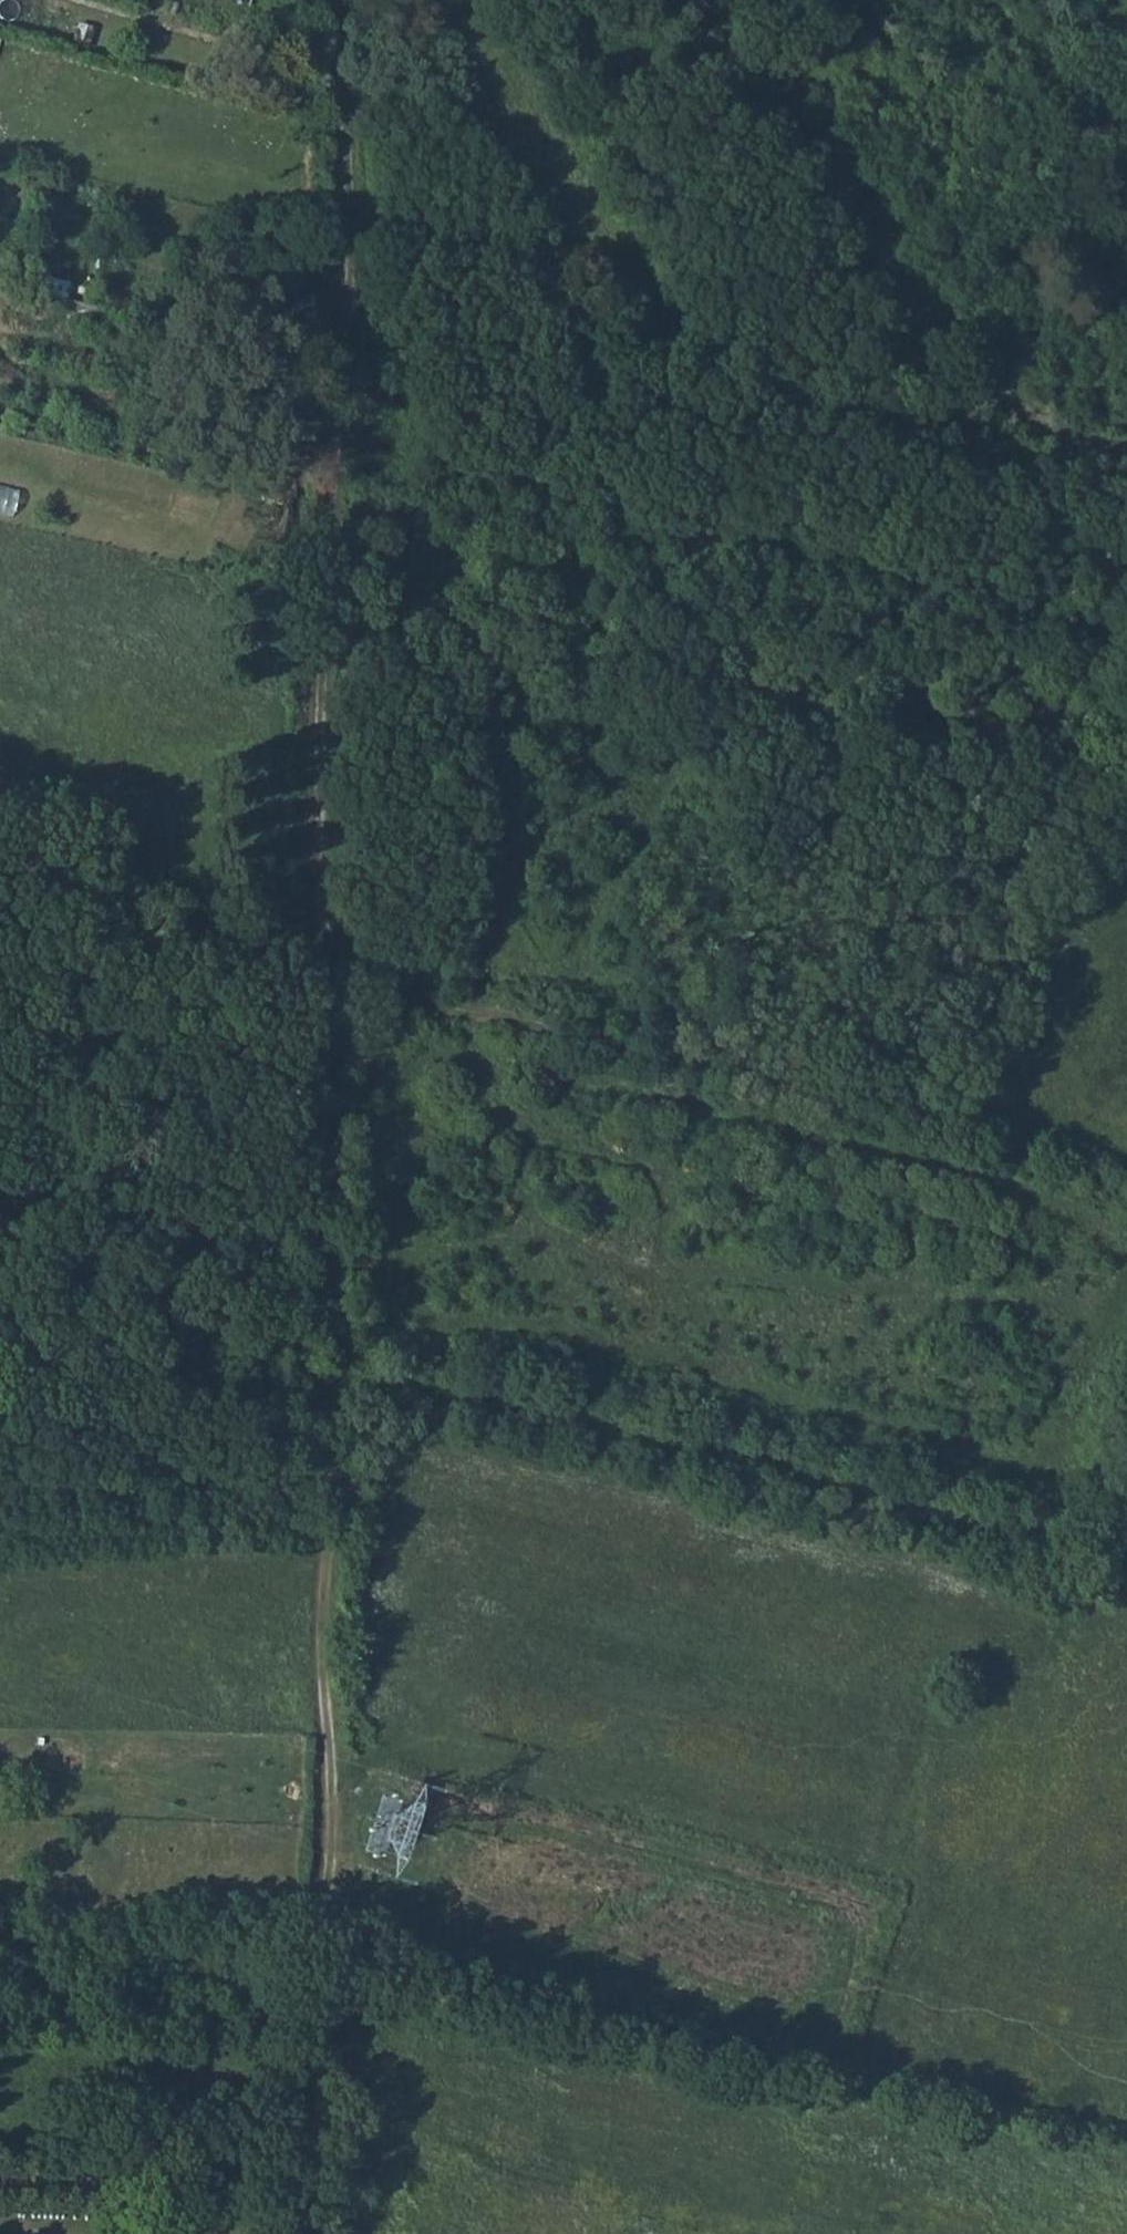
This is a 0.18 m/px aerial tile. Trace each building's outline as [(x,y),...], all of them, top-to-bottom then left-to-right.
[(19,485),(0,483),(0,507),(17,509),(19,485)] [(354,1006),(351,1011),(352,1014),(353,1017),(357,1019),(361,1019),(364,1016),(366,1012),(364,1008),(361,1005),(357,1005),(354,1006)]
